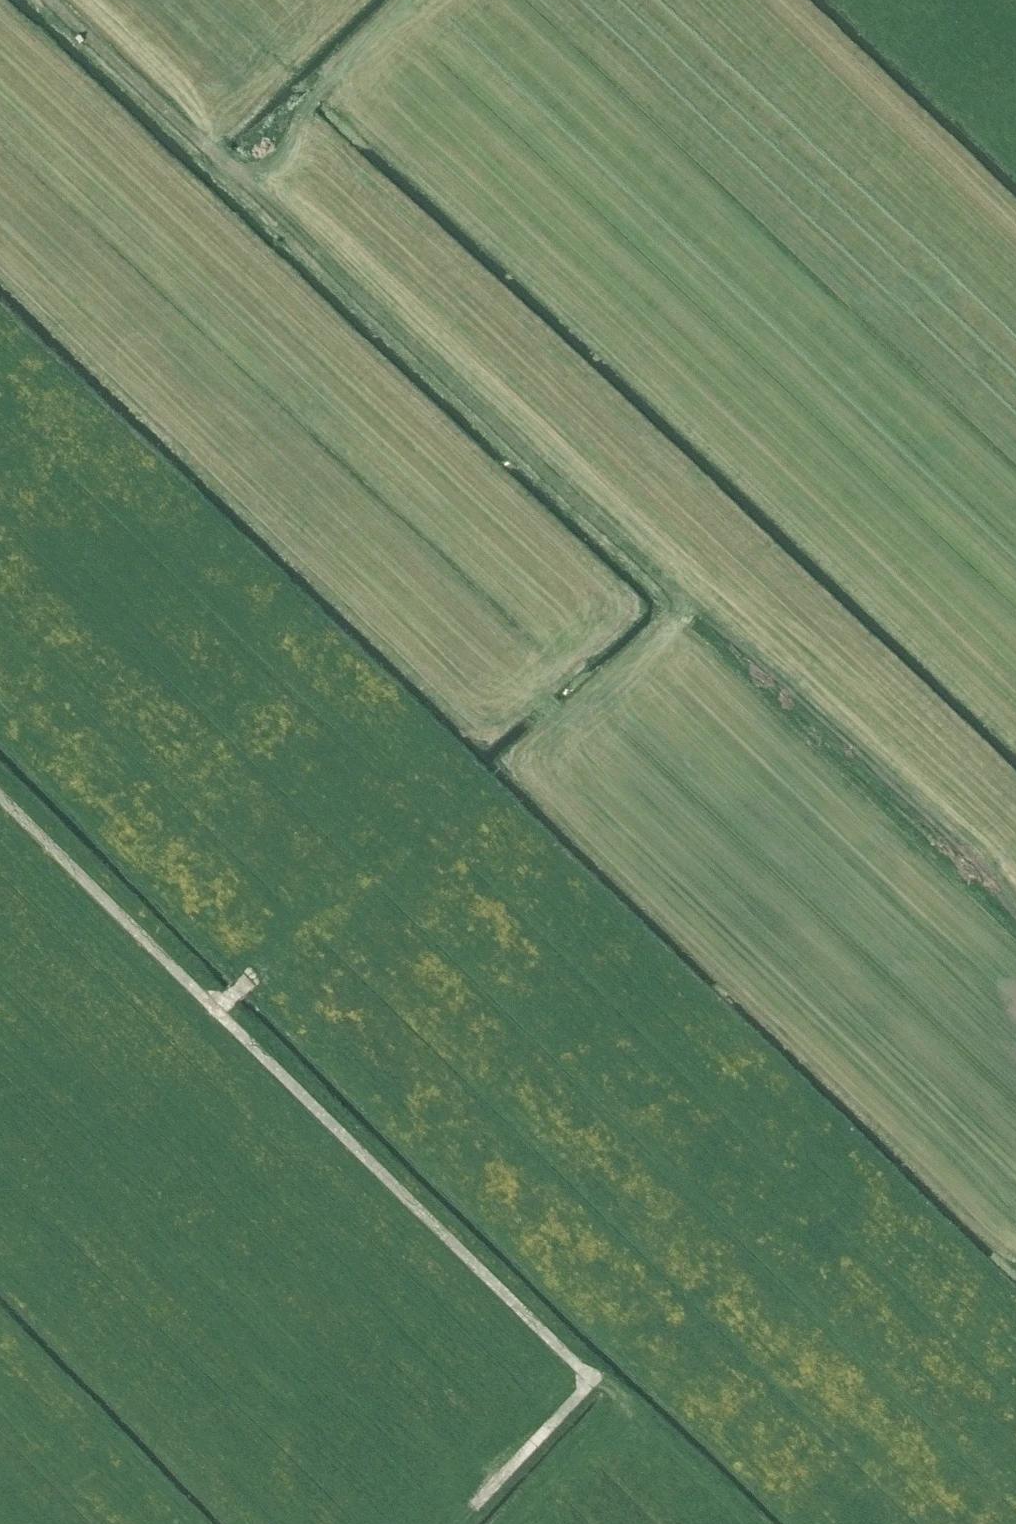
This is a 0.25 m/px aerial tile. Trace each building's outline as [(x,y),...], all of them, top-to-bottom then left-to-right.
[(235,974),(235,995),(250,994),(250,974),(235,974)]
